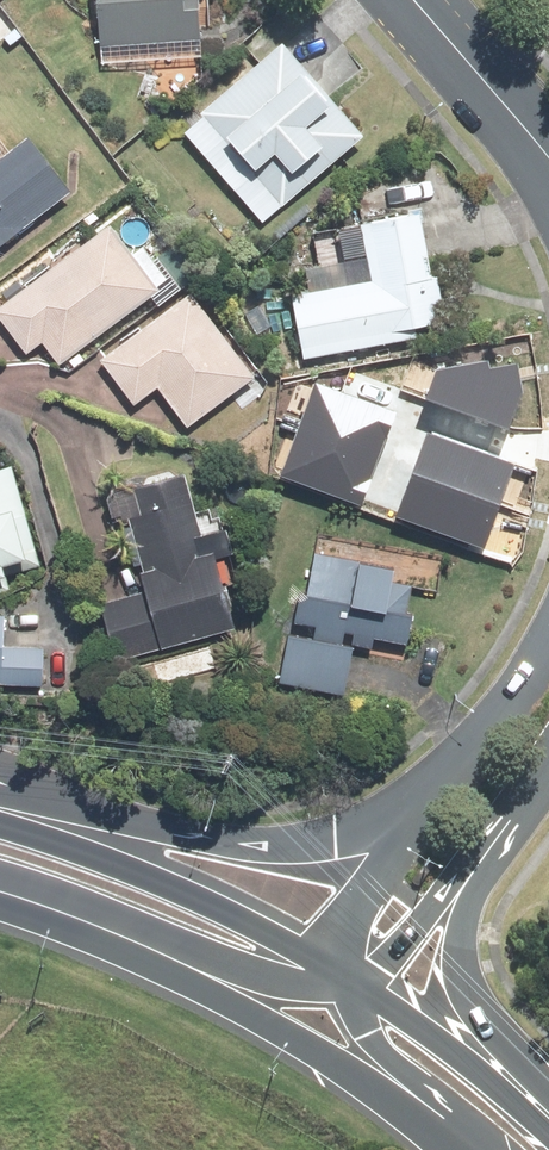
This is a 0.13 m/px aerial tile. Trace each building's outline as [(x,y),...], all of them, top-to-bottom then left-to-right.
[(100,48),(201,41),(198,0),(96,0),(100,48)] [(282,42),(200,113),(283,208),(365,137),(282,42)] [(73,192),(28,134),(0,156),(0,247),(73,192)] [(433,275),(420,208),(360,219),(368,258),(306,270),(310,292),(291,295),(304,360),(418,339),(416,328),(440,323),(436,303),(446,302),(441,273),(433,275)] [(0,306),(0,321),(27,357),(43,345),(59,367),(171,284),(142,245),(133,252),(111,223),(0,306)] [(190,291),(99,359),(135,406),(157,388),(189,429),(256,377),(190,291)] [(487,360),(438,369),(426,400),(509,430),(524,395),(518,363),(489,367),(487,360)] [(396,413),(317,383),(280,476),(361,508),(396,413)] [(536,473),(431,436),(398,519),(511,569),(523,555),(536,473)] [(41,567),(15,465),(0,470),(0,577),(41,567)] [(99,604),(116,662),(237,628),(217,558),(232,553),(225,527),(203,533),(185,470),(104,493),(114,527),(122,525),(141,592),(99,604)] [(289,633),(279,683),(346,696),(356,647),(373,650),(375,638),(407,644),(417,591),(438,595),(445,559),(319,534),(308,593),(300,591),(291,634),(289,633)] [(44,687),(45,648),(5,647),(6,613),(0,613),(0,686),(44,687)]
